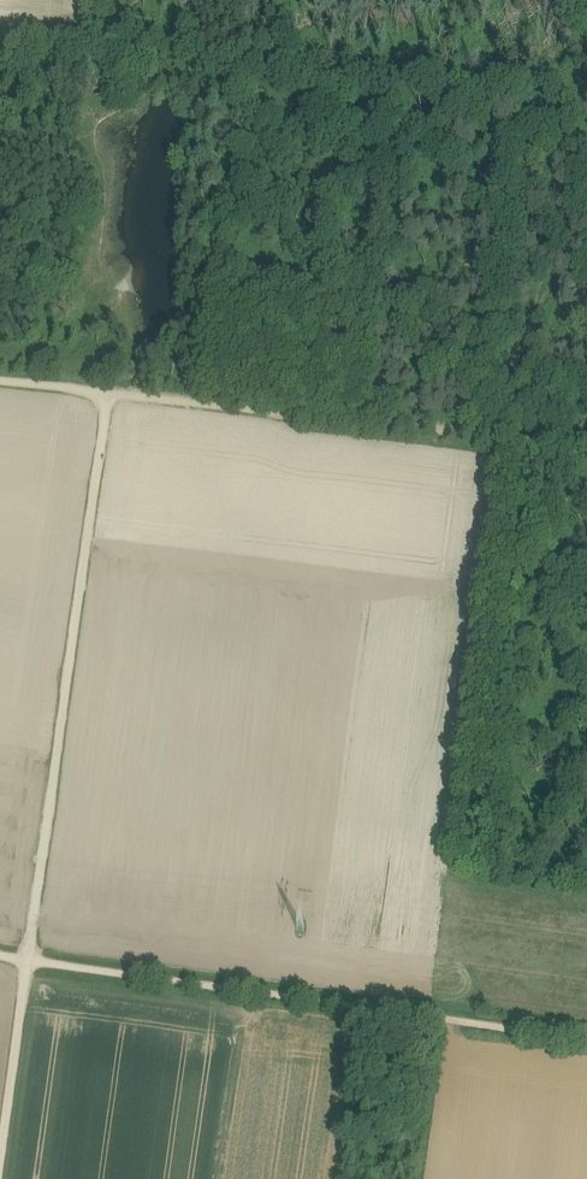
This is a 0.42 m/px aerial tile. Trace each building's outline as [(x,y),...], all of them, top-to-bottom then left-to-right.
[(288,331),(274,330),(274,340),(288,340),(288,331)]
